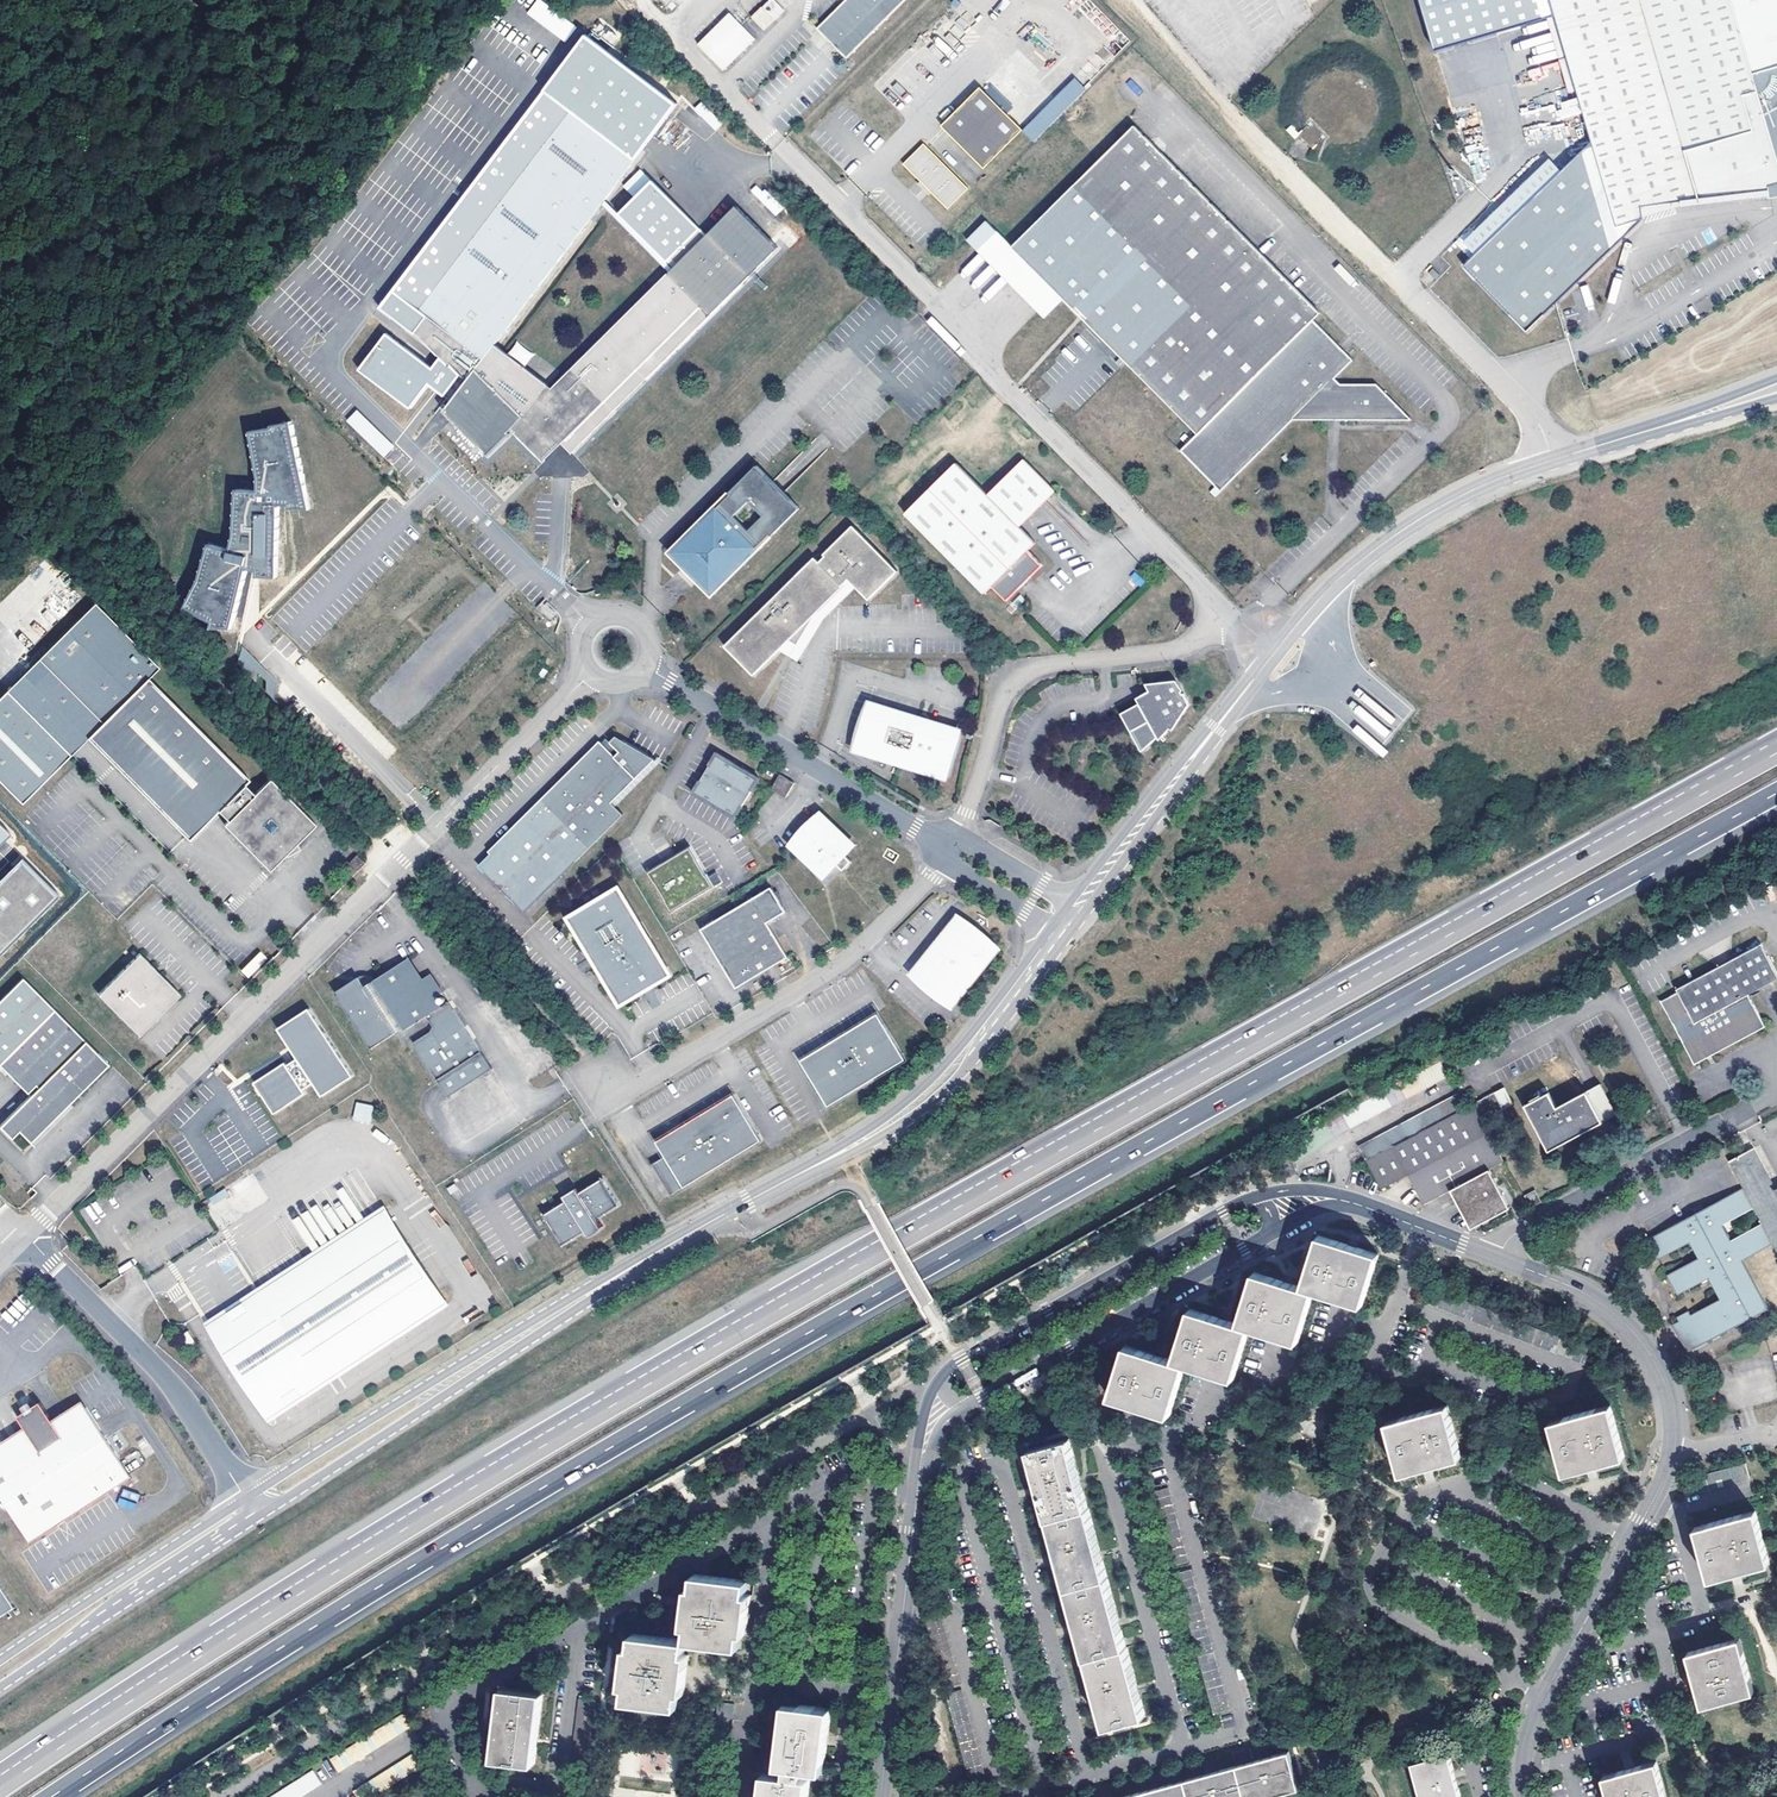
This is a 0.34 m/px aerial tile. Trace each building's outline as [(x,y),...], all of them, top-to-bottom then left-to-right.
[(785,10),(775,0),(768,0),(750,17),(764,31),(785,10)] [(825,35),(847,57),(904,0),(824,0),(807,18),(818,29),(821,26),(827,33),(825,35)] [(1550,0),(1421,0),(1436,52),(1555,18),(1550,0)] [(1555,18),(1591,140),(1624,235),(1642,217),(1652,207),(1770,192),(1770,188),(1776,186),(1776,0),(1550,0),(1555,18)] [(728,12),(696,44),(723,71),(755,39),(728,12)] [(821,26),(818,29),(825,35),(827,33),(821,26)] [(529,74),(538,63),(524,52),(515,62),(529,74)] [(595,85),(561,58),(551,71),(585,98),(595,85)] [(1021,130),(1033,142),(1086,89),(1074,77),(1021,130)] [(990,85),(984,91),(1006,112),(1011,106),(990,85)] [(1020,137),(977,94),(938,133),(981,176),(1020,137)] [(1577,98),(1559,101),(1562,117),(1580,113),(1577,98)] [(712,132),(721,125),(702,101),(694,107),(712,132)] [(508,433),(513,428),(517,432),(515,435),(543,463),(562,444),(571,454),(779,248),(737,206),(552,389),(495,345),(636,160),(563,105),(548,124),(556,130),(419,310),(427,317),(415,333),(449,367),(451,365),(455,360),(471,377),(468,381),(444,413),(487,456),(510,435),(508,433)] [(1291,125),(1286,129),(1295,140),(1301,135),(1312,148),(1324,139),(1312,123),(1297,134),(1291,125)] [(1226,218),(1134,125),(1012,246),(1063,297),(1087,322),(1197,434),(1181,450),(1221,490),(1293,419),(1396,420),(1404,412),(1376,384),(1340,384),(1334,378),(1352,360),(1313,320),(1320,313),(1226,218)] [(1624,235),(1591,140),(1466,262),(1530,328),(1624,235)] [(965,196),(920,151),(900,171),(917,189),(928,199),(944,216),(965,196)] [(776,216),(784,208),(758,182),(750,191),(776,216)] [(928,199),(917,189),(915,191),(926,201),(928,199)] [(1771,196),(1770,192),(1652,207),(1642,217),(1643,218),(1682,207),(1771,196)] [(1012,246),(987,221),(968,240),(1044,316),(1063,297),(1012,246)] [(978,254),(959,271),(966,278),(984,261),(978,254)] [(1440,276),(1433,269),(1429,274),(1436,281),(1440,276)] [(468,381),(471,377),(455,360),(451,365),(468,381)] [(383,457),(394,446),(354,407),(343,418),(383,457)] [(267,577),(284,510),(307,507),(295,422),(247,429),(246,432),(254,488),(227,492),(232,526),(226,548),(223,548),(209,545),(202,546),(185,614),(206,619),(207,630),(218,629),(233,632),(246,580),(267,577)] [(987,491),(955,460),(904,511),(984,590),(991,583),(1006,597),(1042,562),(1027,547),(1035,540),(1019,524),(1055,488),(1023,456),(987,491)] [(706,572),(700,578),(714,593),(803,508),(762,464),(673,550),(686,563),(693,558),(693,557),(698,563),(696,565),(701,570),(703,568),(707,572),(706,572)] [(900,568),(851,520),(726,646),(756,675),(791,640),(794,641),(799,644),(819,611),(845,584),(844,583),(850,577),(871,597),(900,568)] [(693,558),(686,563),(700,578),(706,572),(707,572),(703,568),(701,570),(696,565),(698,563),(693,557),(693,558)] [(1133,572),(1129,579),(1140,586),(1145,579),(1133,572)] [(92,606),(37,661),(101,724),(86,739),(188,842),(200,830),(191,814),(205,800),(217,812),(227,822),(223,826),(269,873),(315,826),(92,606)] [(37,661),(6,693),(70,756),(86,739),(101,724),(37,661)] [(1176,676),(1157,678),(1158,683),(1153,685),(1149,686),(1136,694),(1138,697),(1148,714),(1131,723),(1138,735),(1145,736),(1156,729),(1160,736),(1184,709),(1189,700),(1176,676)] [(21,805),(70,756),(6,693),(0,699),(0,784),(21,805)] [(1122,706),(1131,723),(1148,714),(1138,697),(1122,706)] [(871,704),(858,748),(947,774),(960,730),(923,719),(871,704)] [(612,736),(610,734),(536,805),(586,856),(625,818),(613,805),(658,761),(626,729),(620,735),(624,739),(620,744),(614,738),(612,736)] [(616,731),(612,736),(614,738),(620,744),(624,739),(620,735),(616,731)] [(739,765),(719,754),(695,795),(739,820),(763,779),(739,765)] [(794,782),(782,774),(773,789),(786,796),(794,782)] [(205,800),(191,814),(200,830),(217,812),(205,800)] [(497,860),(485,872),(525,914),(586,856),(536,805),(489,851),(497,860)] [(854,845),(822,814),(793,844),(825,875),(837,863),(840,866),(844,869),(852,860),(846,854),(854,845)] [(9,835),(0,825),(0,844),(9,835)] [(657,867),(647,873),(672,912),(722,881),(716,872),(711,875),(709,876),(690,846),(657,867)] [(489,851),(476,863),(485,872),(497,860),(489,851)] [(359,855),(351,863),(359,871),(367,863),(359,855)] [(0,881),(0,956),(61,897),(23,858),(0,881)] [(825,884),(840,870),(837,867),(822,881),(825,884)] [(772,887),(702,930),(738,988),(749,982),(790,956),(769,922),(787,911),(772,887)] [(620,888),(569,919),(591,956),(594,955),(602,968),(599,970),(622,1006),(640,995),(638,992),(645,987),(652,983),(654,986),(672,975),(650,939),(648,940),(640,927),(642,925),(620,888)] [(997,949),(958,918),(938,944),(916,971),(955,1002),(997,949)] [(1660,1001),(1694,1064),(1765,1026),(1748,994),(1776,979),(1776,972),(1762,943),(1676,989),(1677,992),(1660,1001)] [(248,978),(268,959),(261,951),(241,970),(248,978)] [(140,955),(98,996),(139,1037),(156,1021),(154,1018),(160,1012),(162,1014),(180,997),(140,955)] [(405,967),(410,975),(424,966),(419,958),(405,967)] [(414,1045),(450,1099),(494,1070),(450,1003),(440,1010),(435,1001),(445,994),(432,976),(417,986),(410,975),(405,967),(404,965),(375,983),(357,980),(335,994),(371,1050),(403,1029),(405,1032),(426,1018),(435,1031),(432,1033),(414,1045)] [(54,1011),(22,980),(0,1002),(0,1065),(54,1011)] [(285,1064),(254,1084),(275,1115),(306,1095),(303,1091),(313,1084),(322,1098),(353,1077),(308,1010),(277,1030),(297,1060),(287,1066),(285,1064)] [(54,1011),(0,1065),(0,1067),(30,1097),(0,1127),(0,1128),(12,1140),(19,1133),(30,1144),(69,1105),(108,1066),(54,1011)] [(908,1058),(880,1013),(858,1026),(855,1028),(847,1033),(834,1041),(824,1047),(817,1051),(802,1060),(830,1106),(908,1058)] [(1617,1114),(1600,1084),(1556,1107),(1549,1093),(1534,1100),(1525,1105),(1549,1150),(1596,1125),(1617,1114)] [(1473,1103),(1480,1117),(1501,1106),(1494,1092),(1473,1103)] [(1480,1117),(1473,1103),(1465,1108),(1457,1094),(1358,1146),(1381,1190),(1408,1175),(1423,1204),(1451,1190),(1459,1205),(1471,1228),(1510,1208),(1502,1193),(1501,1189),(1498,1186),(1490,1169),(1504,1161),(1480,1117)] [(764,1140),(736,1095),(732,1097),(717,1106),(702,1115),(696,1119),(658,1142),(668,1158),(674,1167),(660,1175),(674,1196),(764,1140)] [(1534,1100),(1532,1097),(1523,1102),(1525,1105),(1534,1100)] [(352,1120),(369,1124),(373,1106),(356,1102),(352,1120)] [(69,1105),(30,1144),(34,1147),(72,1109),(69,1105)] [(1743,1188),(1753,1207),(1762,1223),(1773,1243),(1776,1251),(1776,1196),(1752,1149),(1729,1161),(1743,1188)] [(655,1166),(660,1175),(674,1167),(668,1158),(655,1166)] [(587,1233),(591,1237),(591,1238),(593,1238),(595,1237),(597,1237),(599,1236),(600,1235),(601,1234),(603,1232),(604,1231),(605,1229),(604,1228),(599,1220),(622,1205),(605,1179),(582,1194),(569,1203),(547,1217),(566,1246),(587,1233)] [(1501,1189),(1502,1193),(1507,1190),(1504,1183),(1498,1186),(1501,1189)] [(1753,1207),(1743,1188),(1700,1211),(1648,1239),(1659,1258),(1690,1241),(1699,1257),(1667,1274),(1678,1294),(1710,1277),(1721,1298),(1691,1314),(1689,1310),(1681,1314),(1683,1319),(1673,1324),(1688,1352),(1767,1309),(1741,1260),(1773,1243),(1762,1223),(1730,1240),(1722,1224),(1753,1207)] [(214,1202),(228,1195),(225,1189),(211,1196),(214,1202)] [(580,1190),(566,1198),(569,1203),(582,1194),(580,1190)] [(1541,1201),(1535,1190),(1525,1195),(1531,1207),(1541,1201)] [(392,1219),(217,1332),(269,1410),(443,1297),(392,1219)] [(1379,1254),(1358,1248),(1354,1247),(1349,1245),(1320,1236),(1303,1287),(1293,1284),(1289,1283),(1285,1282),(1254,1273),(1238,1324),(1229,1321),(1225,1320),(1220,1319),(1190,1310),(1174,1361),(1164,1358),(1160,1357),(1155,1355),(1126,1346),(1109,1398),(1169,1416),(1185,1365),(1233,1379),(1249,1328),(1298,1343),(1314,1291),(1363,1306),(1379,1254)] [(1354,1247),(1358,1248),(1361,1241),(1346,1236),(1345,1241),(1349,1242),(1349,1245),(1354,1247)] [(1289,1283),(1293,1284),(1296,1273),(1288,1271),(1285,1282),(1289,1283)] [(1432,1288),(1426,1303),(1587,1366),(1593,1351),(1432,1288)] [(1225,1320),(1229,1321),(1231,1314),(1217,1310),(1216,1314),(1221,1316),(1220,1319),(1225,1320)] [(1160,1357),(1164,1358),(1167,1348),(1159,1345),(1155,1355),(1160,1357)] [(57,1425),(88,1405),(84,1399),(53,1419),(57,1425)] [(72,1516),(135,1474),(88,1405),(57,1425),(53,1419),(41,1401),(34,1406),(31,1400),(23,1406),(26,1411),(19,1415),(26,1426),(30,1433),(0,1452),(0,1493),(33,1542),(72,1516)] [(1401,1474),(1422,1469),(1426,1467),(1430,1466),(1461,1458),(1446,1405),(1386,1421),(1401,1474)] [(1610,1406),(1550,1422),(1564,1474),(1586,1468),(1590,1467),(1595,1466),(1624,1458),(1610,1406)] [(30,1433),(26,1426),(0,1444),(0,1452),(30,1433)] [(1070,1439),(1029,1450),(1039,1488),(1058,1557),(1078,1626),(1097,1696),(1105,1728),(1146,1716),(1070,1439)] [(1426,1467),(1422,1469),(1425,1480),(1433,1477),(1430,1466),(1426,1467)] [(1590,1467),(1586,1468),(1589,1479),(1598,1477),(1595,1466),(1590,1467)] [(1168,1488),(1153,1492),(1173,1566),(1188,1562),(1168,1488)] [(119,1507),(135,1509),(137,1492),(120,1490),(119,1507)] [(1734,1573),(1739,1571),(1770,1562),(1755,1510),(1695,1527),(1710,1580),(1730,1574),(1734,1573)] [(1192,1569),(1176,1574),(1214,1714),(1230,1710),(1192,1569)] [(1734,1573),(1730,1574),(1734,1584),(1742,1582),(1739,1571),(1734,1573)] [(625,1688),(624,1701),(678,1707),(679,1694),(683,1694),(688,1655),(685,1655),(686,1643),(739,1648),(741,1634),(745,1635),(750,1595),(746,1595),(747,1581),(693,1574),(691,1588),(687,1588),(685,1603),(683,1627),(687,1628),(685,1641),(632,1635),(630,1648),(626,1647),(621,1687),(625,1688)] [(0,1583),(0,1619),(16,1608),(0,1583)] [(1739,1638),(1687,1653),(1693,1674),(1694,1679),(1695,1684),(1701,1707),(1754,1692),(1739,1638)] [(1682,1677),(1684,1687),(1695,1684),(1694,1679),(1693,1674),(1682,1677)] [(543,1693),(502,1688),(497,1725),(493,1760),(534,1765),(543,1693)] [(734,1704),(718,1702),(713,1742),(729,1744),(734,1704)] [(764,1773),(761,1796),(807,1796),(809,1778),(804,1777),(805,1770),(823,1772),(830,1708),(785,1703),(781,1732),(777,1766),(785,1767),(784,1775),(764,1773)] [(403,1714),(331,1759),(339,1772),(411,1727),(403,1714)] [(1254,1762),(1251,1749),(1233,1753),(1237,1767),(1246,1764),(1254,1762)] [(1254,1762),(1246,1764),(1237,1767),(1207,1775),(1155,1789),(1125,1796),(1272,1796),(1299,1790),(1289,1753),(1254,1762)] [(1411,1763),(1420,1796),(1461,1796),(1454,1775),(1448,1753),(1411,1763)] [(413,1754),(354,1791),(358,1796),(372,1796),(421,1767),(413,1754)] [(1622,1759),(1625,1770),(1630,1769),(1634,1767),(1631,1757),(1622,1759)] [(1603,1776),(1609,1796),(1666,1796),(1656,1762),(1634,1767),(1630,1769),(1625,1770),(1603,1776)] [(270,1796),(299,1796),(322,1782),(314,1770),(270,1796)]
